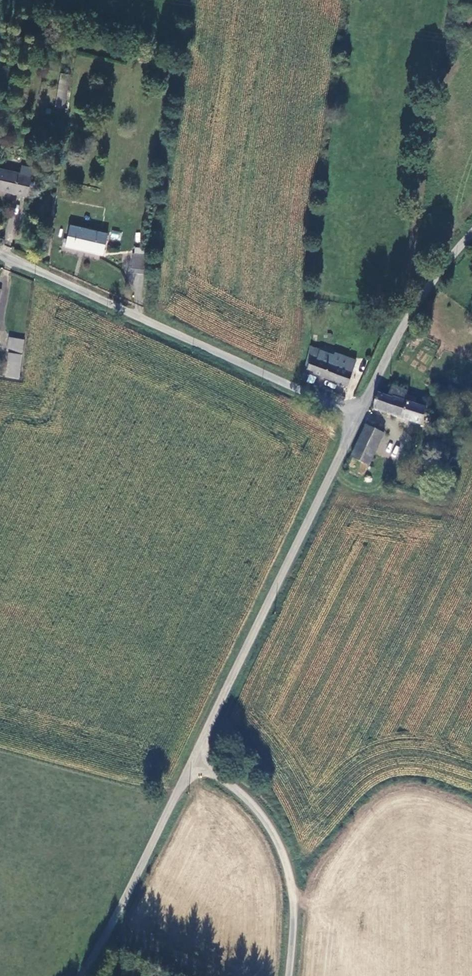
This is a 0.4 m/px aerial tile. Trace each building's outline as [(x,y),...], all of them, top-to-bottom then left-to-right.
[(57,28),(58,22),(37,16),(35,21),(40,23),(38,29),(48,31),(49,26),(57,28)] [(36,167),(25,163),(22,172),(0,166),(0,192),(27,200),(36,167)] [(103,254),(108,235),(71,226),(67,240),(65,239),(63,244),(103,254)] [(143,279),(147,260),(134,258),(131,277),(143,279)] [(23,351),(25,339),(11,336),(9,348),(23,351)] [(311,356),(306,370),(346,385),(356,358),(335,351),(334,354),(320,349),(317,358),(311,356)] [(19,378),(22,356),(10,354),(7,376),(19,378)] [(407,395),(408,392),(391,387),(390,391),(384,389),(382,395),(379,394),(375,410),(424,425),(429,408),(415,404),(406,401),(407,395)] [(415,404),(417,398),(407,395),(406,401),(415,404)] [(367,470),(383,434),(366,427),(350,462),(367,470)] [(368,490),(372,487),(374,482),(365,478),(361,487),(368,490)]
